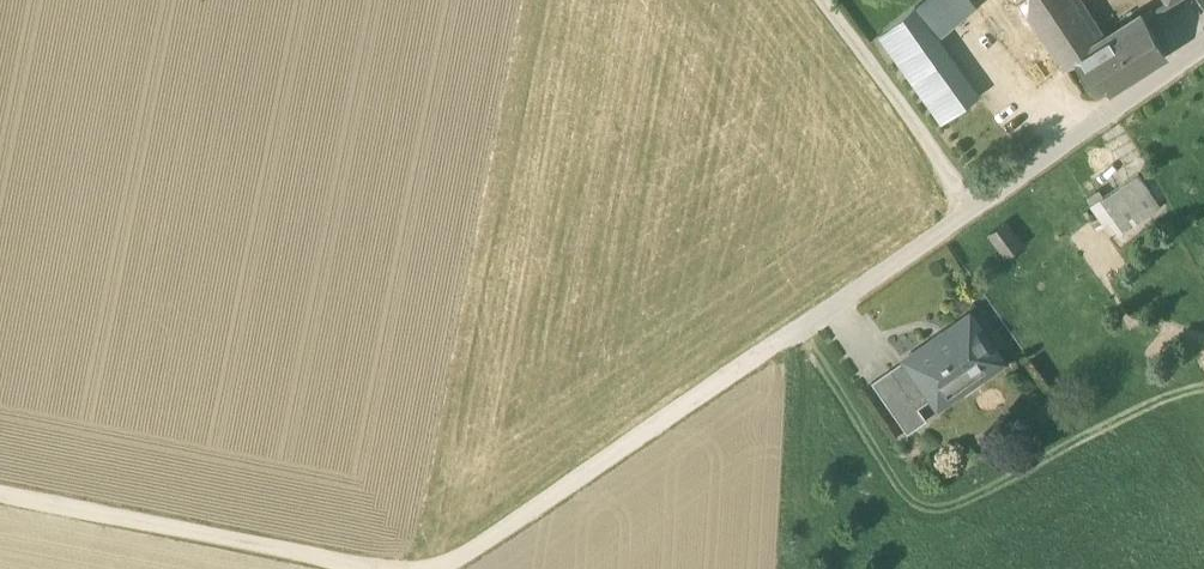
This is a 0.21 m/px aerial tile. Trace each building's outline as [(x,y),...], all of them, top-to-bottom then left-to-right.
[(1004,42),(1035,20),(1024,4),(1030,0),(973,0),(1004,42)] [(1024,4),(1035,20),(1065,68),(1078,59),(1076,58),(1102,41),(1075,0),(1030,0),(1024,4)] [(979,94),(914,7),(880,34),(943,118),(979,94)] [(1102,41),(1076,58),(1078,59),(1093,84),(1105,76),(1114,88),(1164,56),(1142,17),(1102,41)] [(1137,175),(1104,198),(1117,216),(1150,193),(1137,175)] [(1007,258),(1027,244),(1009,218),(990,232),(1007,258)] [(969,315),(905,359),(932,397),(975,368),(981,377),(1003,362),(969,315)] [(905,359),(872,382),(908,433),(927,419),(918,407),(932,397),(905,359)]
